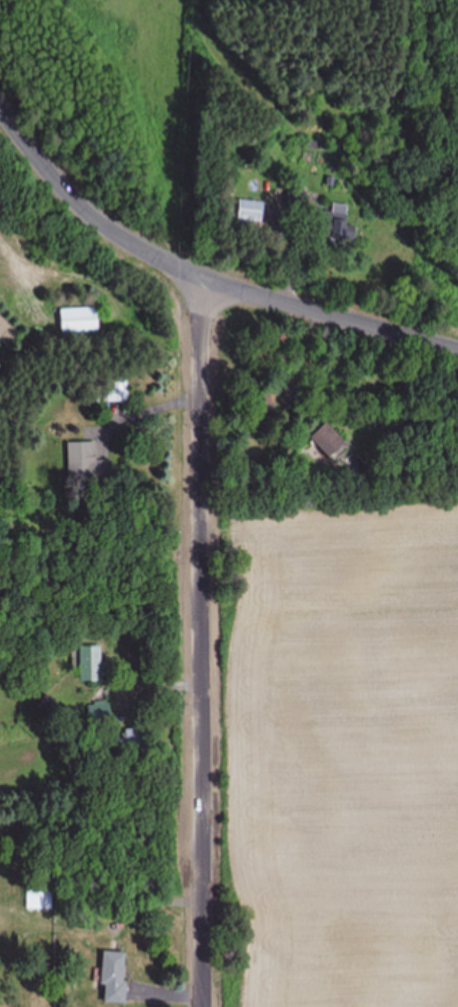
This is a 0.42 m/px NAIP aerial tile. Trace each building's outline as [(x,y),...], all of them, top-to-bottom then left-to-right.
[(234,221),(263,223),(265,203),(236,200),(234,221)] [(345,207),(330,204),(329,213),(321,212),(317,238),(340,241),(345,207)] [(58,309),(58,333),(95,333),(95,309),(58,309)] [(105,402),(128,402),(128,376),(105,376),(105,402)] [(325,459),(343,442),(323,421),(306,438),(325,459)] [(111,480),(111,461),(94,461),(94,443),(66,443),(67,481),(111,480)] [(100,647),(77,647),(77,683),(100,683),(100,647)] [(111,727),(111,704),(86,704),(86,727),(111,727)] [(149,754),(149,730),(120,730),(120,754),(149,754)] [(53,889),(27,889),(27,910),(53,910),(53,889)] [(124,1005),(125,953),(101,952),(99,1004),(124,1005)]
